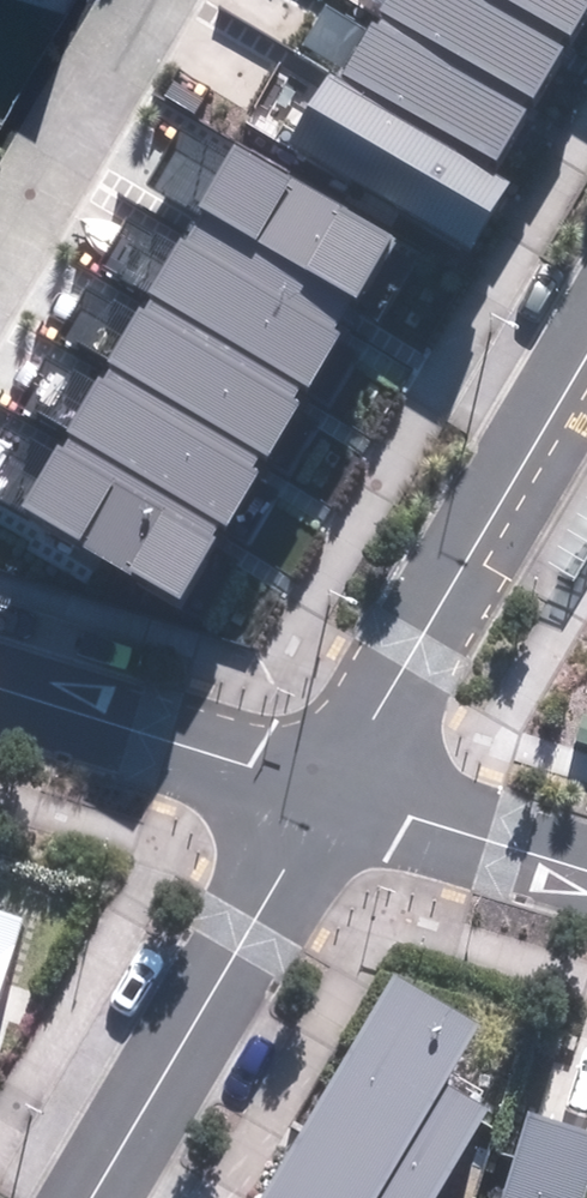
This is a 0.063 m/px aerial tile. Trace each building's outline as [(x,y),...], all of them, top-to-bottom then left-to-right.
[(470,250),(511,180),(493,170),(586,9),(586,0),(387,0),(341,78),(329,71),(286,143),(470,250)] [(21,507),(181,600),(217,538),(212,536),(221,521),(228,525),(260,472),(253,468),(262,452),(269,455),(301,401),(295,398),(303,384),(310,389),(343,334),(335,329),(355,297),(362,301),(398,240),(235,145),(199,206),(189,223),(193,226),(185,240),(182,238),(149,293),(153,296),(145,310),(140,307),(108,362),(111,363),(101,380),(97,378),(64,435),(68,438),(60,451),(56,448),(21,507)] [(26,916),(0,908),(0,997),(26,916)] [(266,1197),(438,1197),(488,1110),(447,1086),(482,1024),(394,974),(266,1197)] [(586,1193),(586,1131),(526,1111),(498,1197),(585,1197),(586,1193)]
